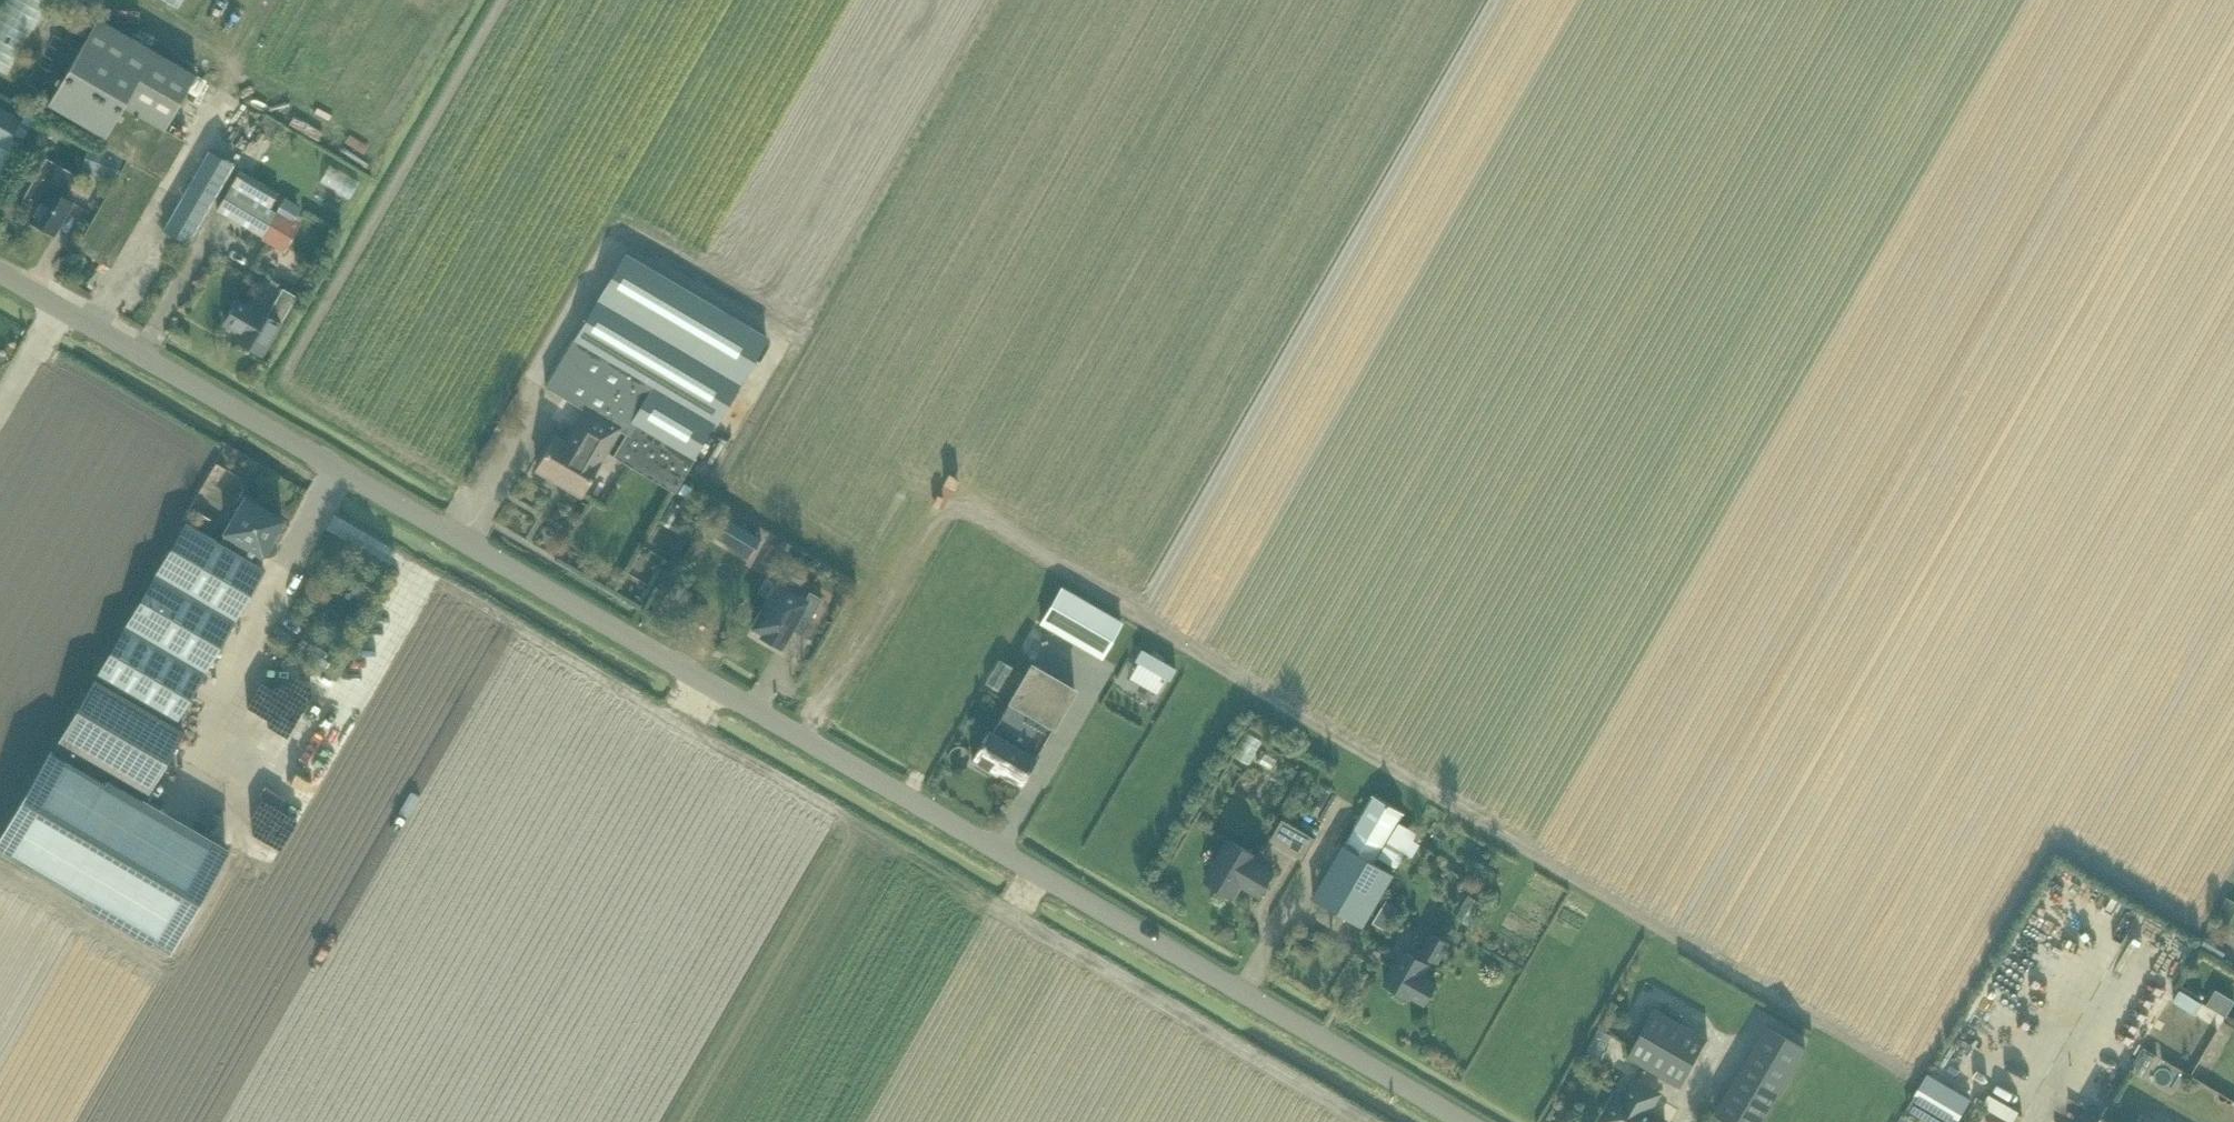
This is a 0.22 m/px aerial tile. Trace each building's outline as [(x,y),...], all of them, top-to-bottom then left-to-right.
[(62,9),(50,9),(50,23),(62,23),(62,9)] [(85,38),(90,20),(76,16),(71,34),(85,38)] [(48,104),(104,136),(101,143),(128,159),(108,194),(96,214),(77,248),(112,268),(186,140),(165,129),(197,74),(98,17),(48,104)] [(6,148),(23,120),(0,106),(0,145),(6,148)] [(46,120),(40,131),(57,141),(64,130),(46,120)] [(89,145),(80,167),(114,180),(122,157),(89,145)] [(191,183),(164,230),(188,244),(215,197),(235,164),(211,150),(191,183)] [(75,202),(67,196),(79,176),(47,157),(22,200),(35,209),(28,220),(56,236),(75,202)] [(218,210),(263,237),(278,212),(270,208),(278,193),(240,171),(218,210)] [(286,197),(279,209),(294,218),(301,206),(286,197)] [(769,337),(626,252),(546,386),(584,409),(566,440),(556,434),(535,470),(581,497),(620,430),(626,434),(614,456),(675,492),(714,425),(716,426),(769,337)] [(261,355),(281,322),(297,296),(283,288),(267,315),(238,298),(224,322),(240,332),(236,340),(261,355)] [(687,497),(694,487),(685,482),(679,492),(687,497)] [(185,730),(175,723),(266,567),(257,562),(263,552),(268,555),(275,553),(279,547),(277,540),(273,537),(284,519),(247,497),(242,507),(232,511),(233,522),(227,531),(229,533),(223,543),(187,521),(60,741),(149,792),(185,730)] [(197,511),(191,521),(205,529),(210,519),(197,511)] [(725,516),(714,535),(750,556),(761,537),(725,516)] [(1123,622),(1061,585),(1040,623),(1102,659),(1123,622)] [(781,586),(755,628),(763,632),(761,636),(775,644),(785,627),(804,638),(829,597),(815,590),(808,600),(781,586)] [(1138,662),(1129,678),(1156,693),(1165,677),(1169,680),(1176,668),(1141,648),(1135,660),(1138,662)] [(1034,755),(1076,689),(1032,662),(994,732),(988,728),(971,759),(996,773),(998,771),(1021,785),(1038,756),(1034,755)] [(0,844),(0,850),(83,899),(154,940),(171,950),(227,853),(143,803),(145,800),(149,792),(60,741),(53,751),(0,844)] [(1418,832),(1400,822),(1405,813),(1375,795),(1313,897),(1365,928),(1396,874),(1376,862),(1380,856),(1400,867),(1418,832)] [(1272,840),(1304,858),(1315,838),(1284,820),(1272,840)] [(1230,839),(1207,880),(1236,897),(1243,884),(1261,895),(1275,872),(1256,861),(1259,856),(1230,839)] [(2217,916),(2230,923),(2233,916),(2233,899),(2229,896),(2217,916)] [(1388,899),(1374,923),(1385,929),(1399,906),(1388,899)] [(1470,924),(1477,912),(1462,903),(1455,915),(1470,924)] [(1417,958),(1403,950),(1384,983),(1410,998),(1411,996),(1424,1004),(1436,983),(1423,976),(1429,965),(1428,964),(1432,959),(1438,962),(1449,943),(1432,933),(1417,958)] [(2207,937),(2202,946),(2213,952),(2216,947),(2218,943),(2207,937)] [(2167,985),(2159,1003),(2170,1008),(2178,989),(2167,985)] [(2233,1005),(2233,998),(2218,989),(2209,1003),(2229,1014),(2233,1005)] [(1726,1007),(1740,1013),(1745,999),(1731,994),(1726,1007)] [(1710,1037),(1655,1006),(1627,1056),(1682,1087),(1710,1037)] [(2131,1025),(2161,1038),(2166,1025),(2136,1012),(2131,1025)] [(1808,1047),(1768,1023),(1714,1112),(1731,1121),(1763,1121),(1808,1047)] [(1612,1036),(1600,1030),(1588,1051),(1600,1057),(1612,1036)] [(1927,1073),(1916,1093),(1958,1118),(1970,1098),(1927,1073)] [(1668,1118),(1653,1110),(1664,1092),(1633,1074),(1623,1090),(1620,1089),(1601,1121),(1602,1121),(1665,1121),(1668,1118)] [(1999,1101),(2031,1119),(2038,1106),(2006,1088),(1999,1101)]
